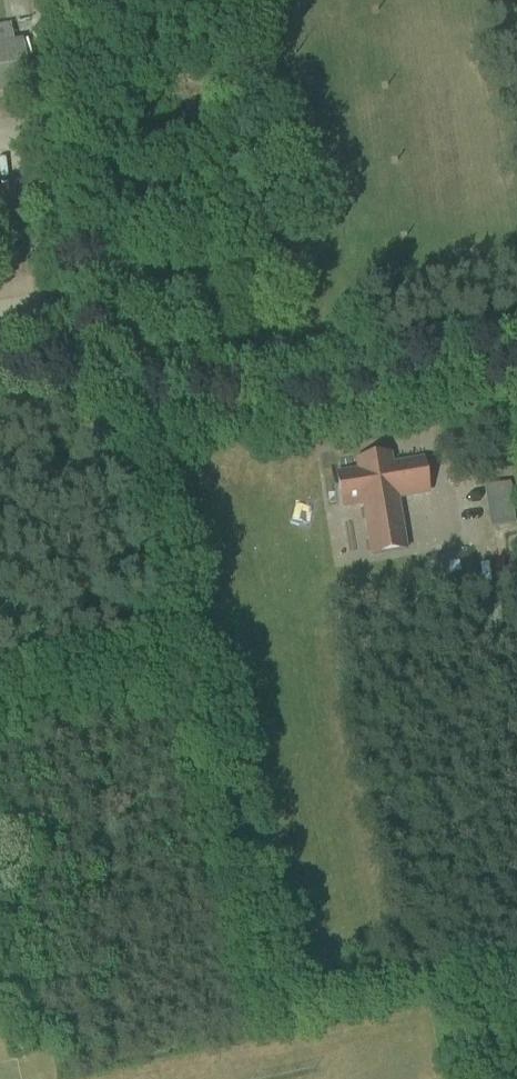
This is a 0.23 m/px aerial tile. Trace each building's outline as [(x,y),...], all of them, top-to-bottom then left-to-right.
[(26,87),(18,41),(14,41),(13,36),(0,38),(1,44),(0,44),(0,92),(26,87)] [(29,243),(30,255),(39,253),(38,242),(29,243)] [(427,489),(422,458),(392,464),(390,455),(356,460),(357,469),(336,473),(341,503),(362,500),(372,555),(406,549),(397,494),(427,489)] [(508,482),(484,486),(491,527),(514,523),(508,482)]
